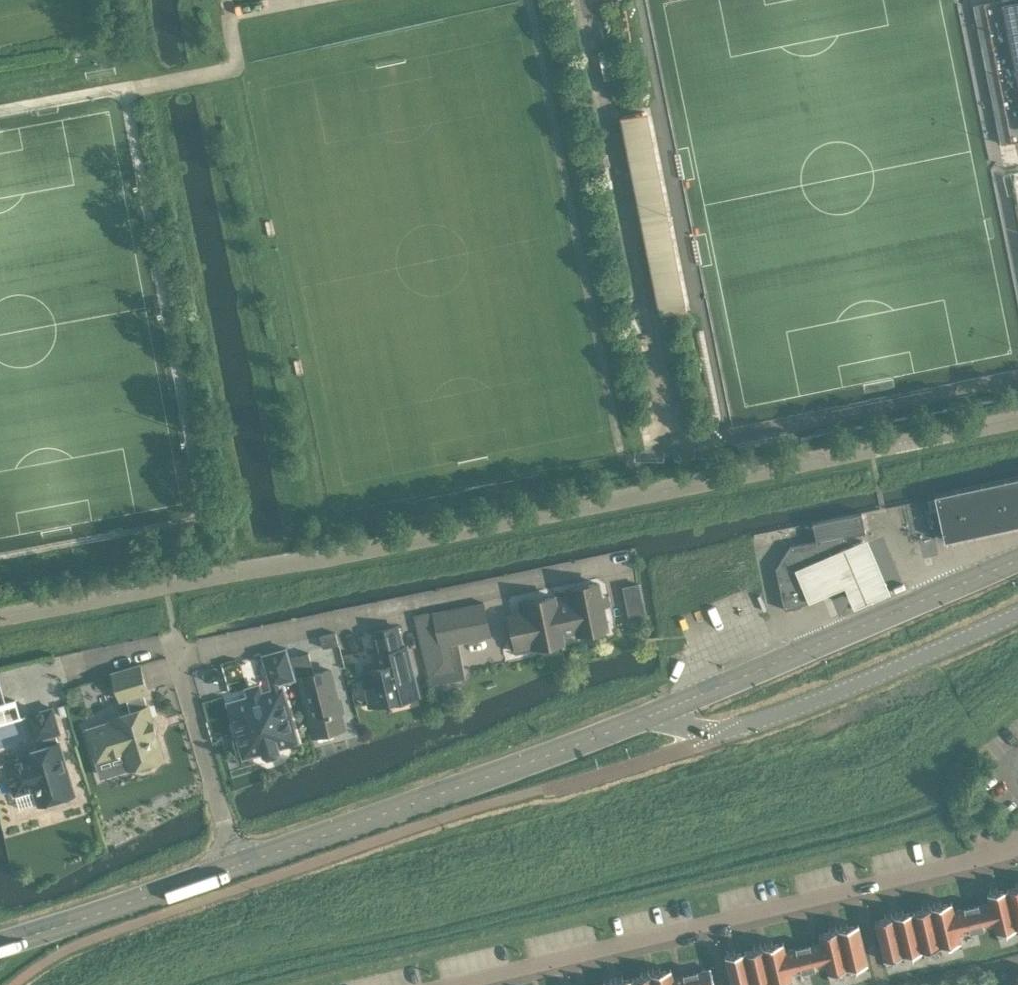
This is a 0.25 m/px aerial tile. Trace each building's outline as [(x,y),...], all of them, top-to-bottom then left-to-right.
[(974,1),(1002,139),(1017,136),(1017,0),(979,0),(974,1)] [(688,304),(648,105),(621,111),(661,310),(688,304)] [(936,490),(945,533),(946,535),(1017,520),(1017,472),(936,490)] [(791,541),(777,563),(786,605),(802,601),(802,600),(812,595),(799,564),(832,551),(831,548),(830,544),(848,537),(847,531),(867,527),(865,517),(864,510),(863,508),(813,517),(813,522),(815,527),(816,533),(817,535),(791,541)] [(833,551),(800,565),(812,594),(845,580),(849,590),(854,602),(890,587),(885,574),(867,533),(832,547),(833,551)] [(570,594),(555,598),(561,629),(576,626),(576,629),(606,622),(597,578),(568,584),(570,594)] [(639,578),(623,582),(630,614),(646,611),(639,578)] [(511,624),(508,629),(511,645),(515,648),(535,644),(535,641),(563,635),(561,629),(555,598),(553,592),(552,592),(526,597),(526,594),(518,596),(520,607),(510,609),(513,624),(511,624)] [(482,597),(414,611),(416,617),(430,679),(463,673),(456,637),(489,631),(482,597)] [(378,662),(363,666),(371,699),(386,695),(387,697),(391,697),(390,694),(402,691),(403,694),(418,690),(407,642),(402,643),(397,621),(374,627),(379,648),(375,649),(378,662)] [(335,629),(319,632),(322,642),(338,639),(335,629)] [(287,643),(263,650),(272,681),(280,679),(296,674),(287,643)] [(308,648),(291,652),(296,673),(300,672),(314,730),(343,723),(328,665),(313,668),(308,648)] [(114,717),(88,725),(97,756),(123,748),(128,763),(135,761),(139,764),(143,765),(151,762),(154,759),(155,755),(162,753),(146,702),(142,689),(146,688),(139,661),(112,669),(120,696),(126,694),(131,708),(113,713),(114,717)] [(274,687),(233,699),(238,718),(237,721),(240,729),(242,730),(248,750),(263,745),(264,750),(269,751),(278,748),(281,745),(279,740),(296,735),(282,685),(274,687)] [(0,699),(0,720),(22,714),(16,695),(6,698),(0,699)] [(25,753),(5,759),(15,790),(16,790),(20,802),(38,797),(39,799),(73,789),(58,739),(55,730),(59,729),(52,704),(27,711),(34,736),(40,734),(43,744),(24,750),(25,753)] [(989,889),(990,897),(996,920),(998,928),(1001,927),(1013,924),(1016,923),(1017,923),(1017,882),(997,887),(992,888),(989,889)] [(934,902),(933,902),(942,941),(943,941),(945,940),(957,937),(961,936),(960,928),(954,905),(952,897),(944,899),(941,900),(936,901),(934,902)] [(982,899),(954,905),(960,928),(963,928),(973,925),(996,920),(990,897),(986,898),(982,899)] [(914,907),(913,907),(922,946),(924,945),(926,945),(939,942),(942,941),(933,902),(929,903),(925,904),(914,907)] [(895,911),(894,911),(903,950),(904,950),(908,949),(920,946),(922,946),(913,907),(903,909),(899,910),(895,911)] [(888,913),(875,916),(885,955),(889,954),(902,951),(903,950),(894,911),(892,912),(888,913)] [(843,924),(839,924),(849,963),(852,963),(864,960),(868,959),(859,920),(848,922),(843,924)] [(832,926),(820,929),(821,937),(827,960),(829,968),(833,967),(846,964),(849,963),(839,924),(836,925),(832,926)] [(813,939),(786,946),(791,969),(793,968),(805,965),(827,960),(821,937),(818,938),(813,939)] [(765,942),(764,942),(773,981),(774,981),(777,980),(789,978),(793,977),(791,969),(786,946),(784,938),(772,940),(767,942),(765,942)] [(745,947),(754,984),(758,984),(770,982),(773,981),(764,942),(761,943),(756,944),(746,947),(745,947)] [(726,951),(734,984),(754,984),(745,947),(735,949),(730,951),(726,951)] [(673,973),(676,984),(716,984),(711,964),(687,970),(682,971),(674,973),(673,973)] [(652,969),(656,984),(676,984),(673,973),(674,973),(672,965),(660,968),(655,969),(652,969)] [(633,974),(636,984),(656,984),(652,969),(649,970),(644,971),(634,974),(633,974)] [(615,978),(616,984),(636,984),(633,974),(623,977),(618,978),(616,978),(615,978)]
